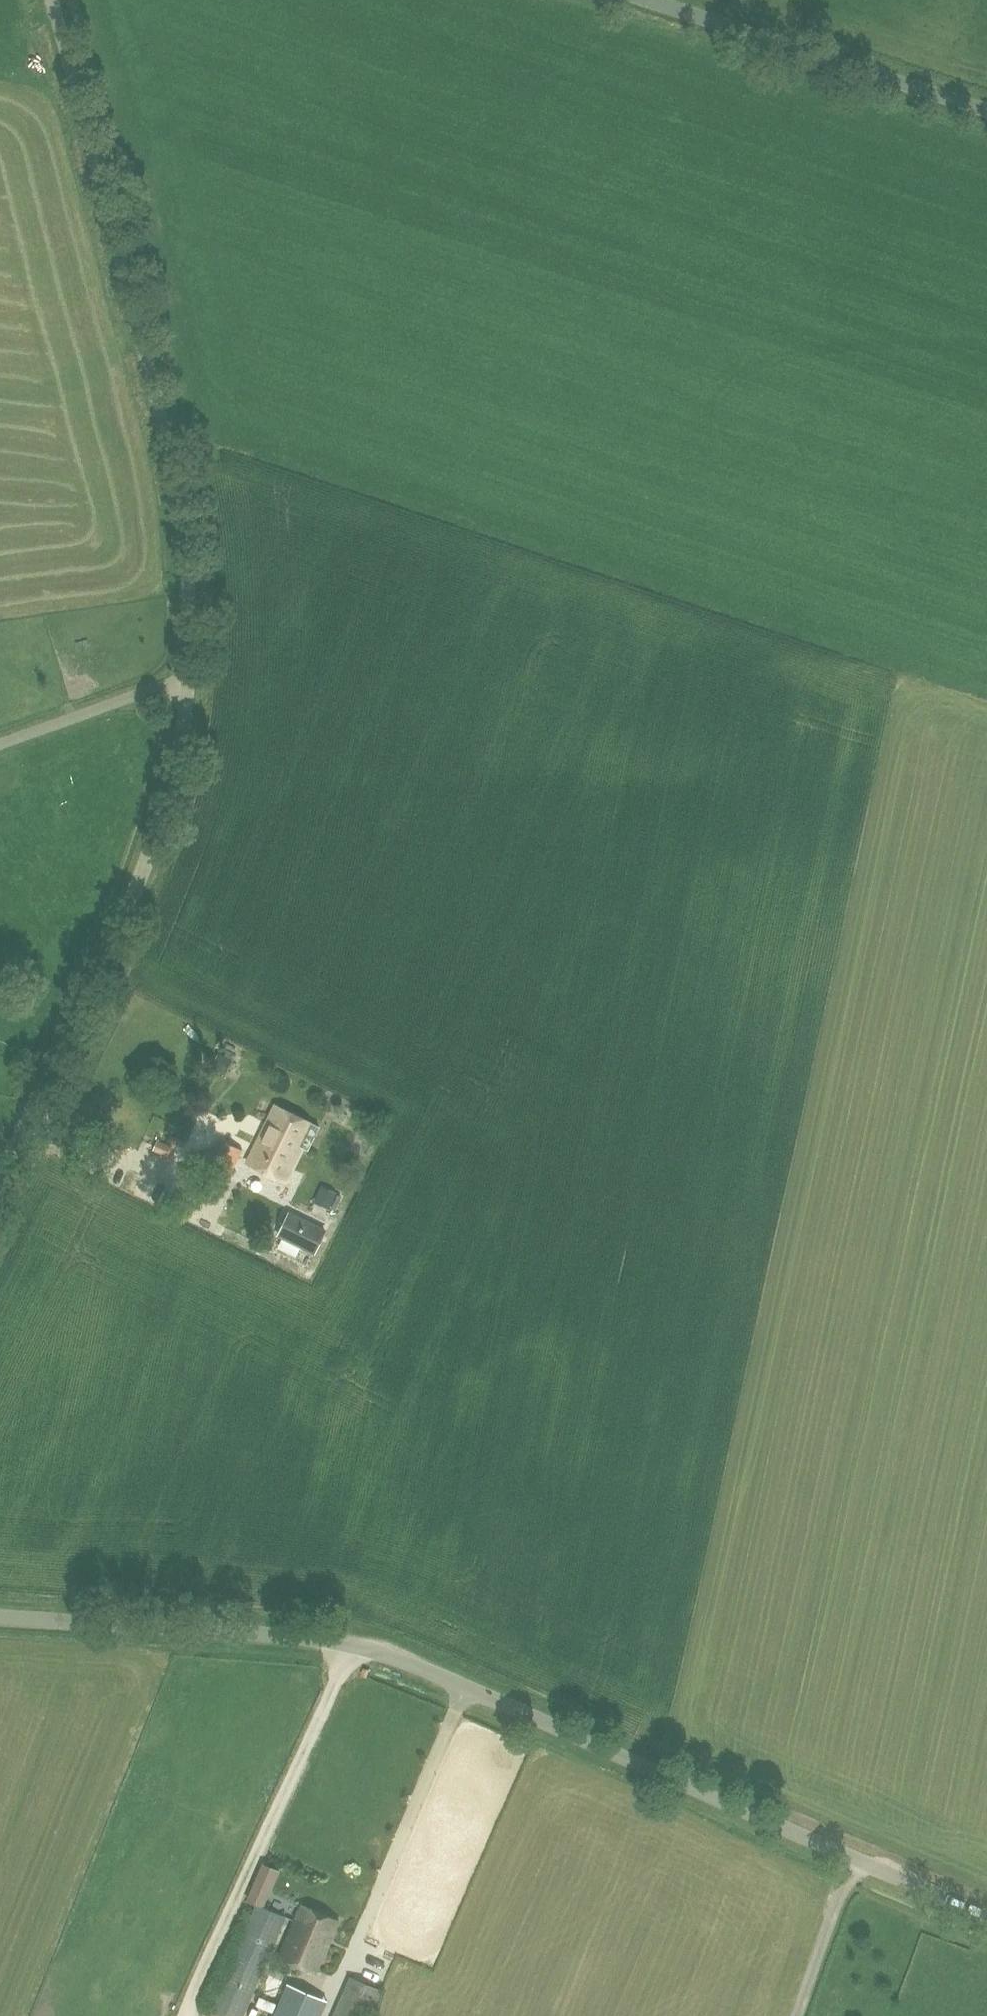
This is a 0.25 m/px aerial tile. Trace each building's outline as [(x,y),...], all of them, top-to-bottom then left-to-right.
[(145,718),(154,715),(150,701),(140,704),(145,718)] [(225,1077),(232,1062),(217,1055),(210,1069),(225,1077)] [(286,1181),(303,1146),(309,1149),(320,1126),(276,1105),(248,1163),(286,1181)] [(229,1179),(243,1150),(221,1139),(207,1168),(229,1179)] [(279,1235),(315,1252),(325,1231),(289,1213),(279,1235)] [(317,1974),(339,1922),(302,1906),(280,1959),(317,1974)] [(277,1950),(254,1940),(226,2010),(240,2015),(250,2015),(277,1950)]
